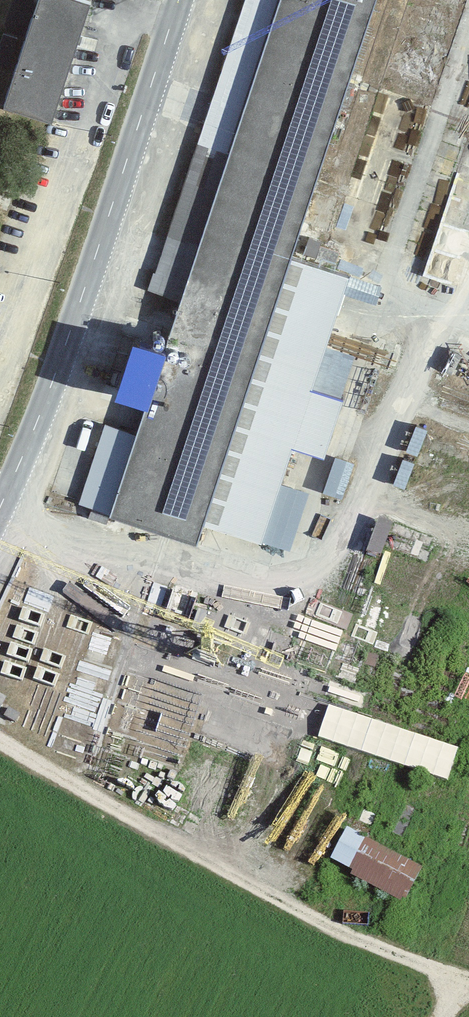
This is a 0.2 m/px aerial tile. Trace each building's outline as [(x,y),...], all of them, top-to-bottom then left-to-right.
[(2,99),(54,117),(95,0),(36,0),(2,99)] [(146,288),(181,299),(136,430),(73,411),(50,490),(198,543),(208,518),(262,540),(294,441),(326,452),(343,393),(316,383),(350,272),(294,251),(377,0),(241,0),(146,288)] [(458,166),(468,171),(468,138),(458,166)] [(457,173),(444,214),(462,220),(468,197),(468,177),(457,173)] [(111,384),(147,396),(166,339),(130,327),(111,384)] [(342,492),(355,457),(336,450),(323,485),(342,492)] [(401,453),(395,478),(407,481),(412,456),(401,453)] [(378,515),(366,549),(382,554),(394,521),(378,515)] [(175,616),(185,590),(156,579),(146,605),(175,616)] [(58,638),(63,624),(21,610),(17,624),(58,638)] [(461,773),(468,744),(468,737),(375,711),(365,746),(461,773)] [(418,865),(348,826),(330,858),(400,897),(418,865)]
